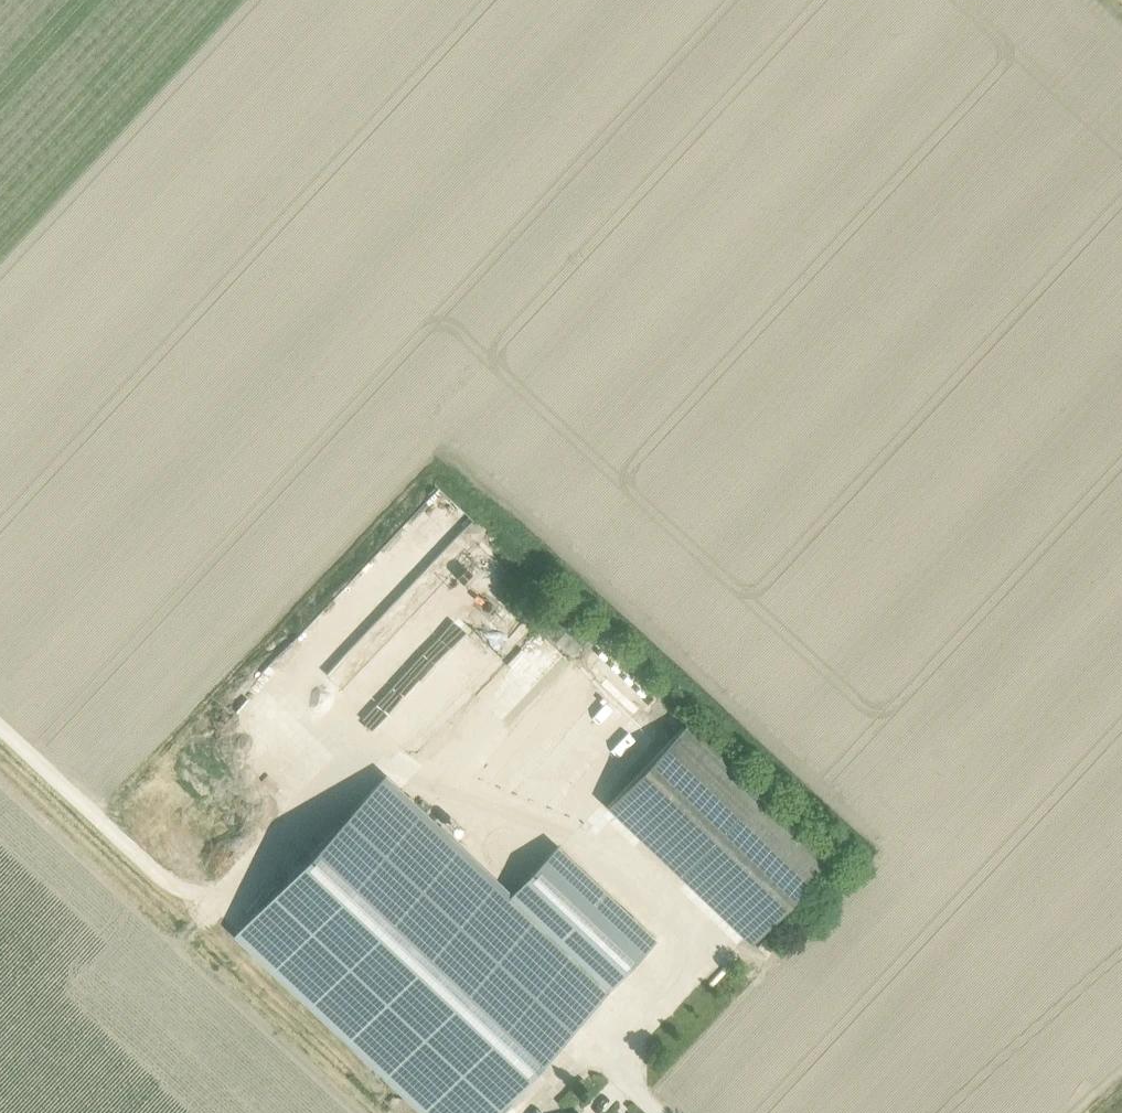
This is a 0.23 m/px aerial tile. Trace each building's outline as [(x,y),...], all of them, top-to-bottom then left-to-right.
[(562,656),(583,631),(559,610),(546,625),(556,634),(548,643),(562,656)] [(477,626),(385,723),(402,739),(494,642),(477,626)] [(606,807),(751,944),(827,864),(682,727),(606,807)] [(237,934),(427,1112),(491,1112),(654,940),(557,848),(508,899),(382,780),(237,934)] [(591,1108),(596,1112),(606,1112),(621,1098),(611,1088),(591,1108)]
